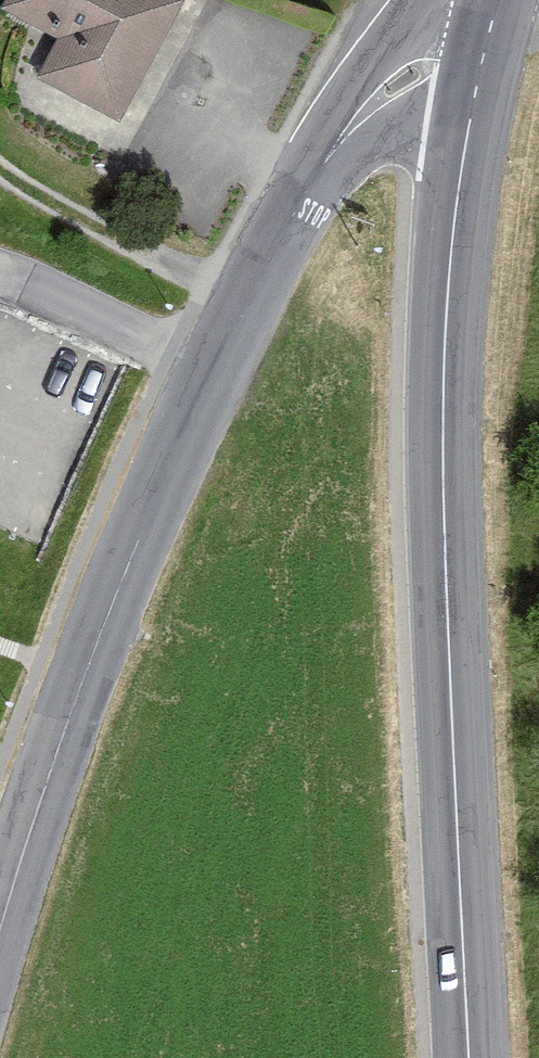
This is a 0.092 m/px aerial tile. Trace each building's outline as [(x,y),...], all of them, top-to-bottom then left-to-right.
[(0,8),(0,14),(58,44),(39,81),(122,124),(186,2),(182,0),(4,0),(0,8)]
